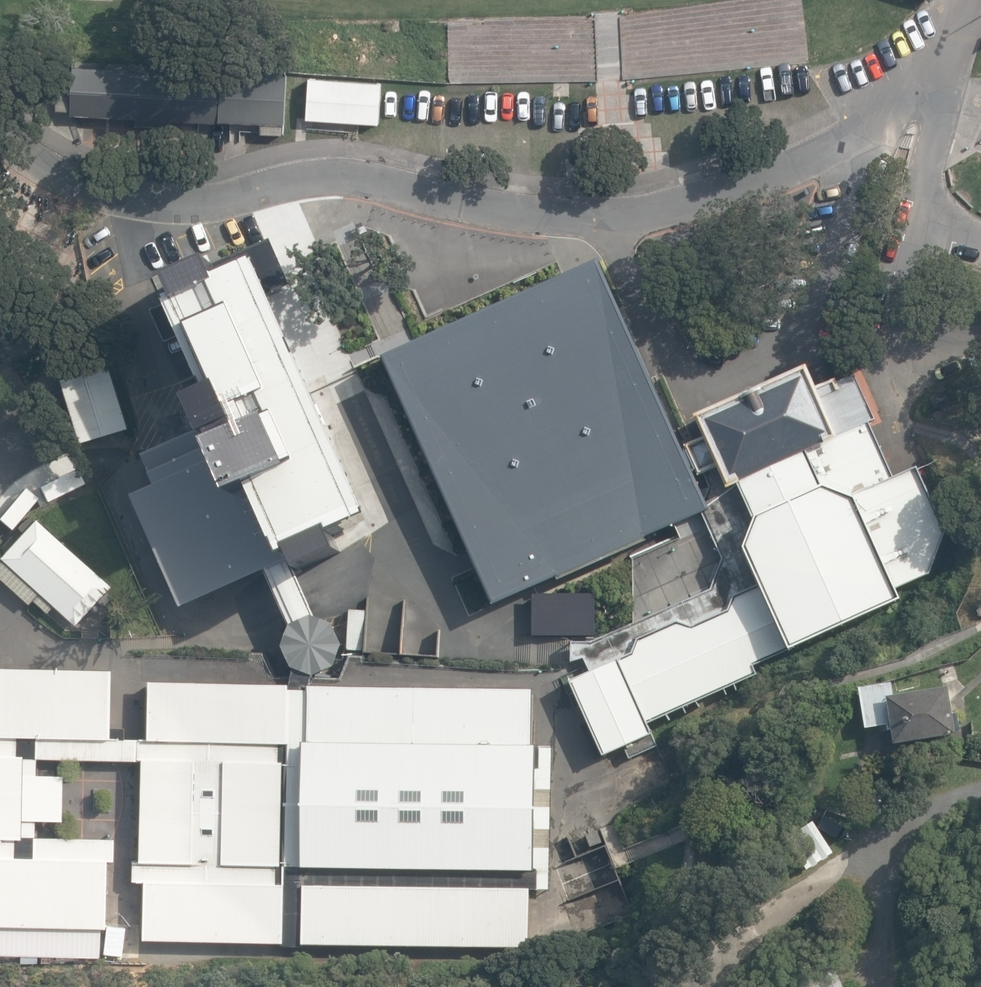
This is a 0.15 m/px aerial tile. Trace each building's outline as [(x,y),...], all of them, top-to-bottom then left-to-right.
[(263,133),(287,134),(289,102),(290,79),(76,68),(73,117),(263,126),(263,133)] [(230,284),(271,268),(280,264),(272,240),(267,241),(236,254),(220,260),(223,266),(230,284)] [(418,338),(381,355),(387,368),(471,553),(484,581),(497,611),(633,547),(706,514),(691,480),(678,450),(640,363),(595,258),(582,264),(565,272),(418,338)] [(261,487),(294,565),(305,561),(312,576),(350,560),(342,544),(386,525),(271,268),(230,284),(223,266),(184,281),(191,302),(182,306),(193,332),(221,399),(205,405),(221,443),(225,441),(229,450),(220,454),(239,498),(261,487)] [(193,332),(182,306),(181,301),(164,308),(154,312),(167,343),(193,332)] [(132,427),(111,366),(63,382),(84,443),(132,427)] [(872,425),(879,422),(857,375),(823,390),(813,369),(723,408),(701,418),(710,436),(678,450),(691,480),(722,467),(733,490),(744,485),(810,454),(872,425)] [(872,425),(744,485),(762,520),(749,550),(765,584),(794,650),(904,599),(899,591),(932,576),(949,530),(921,465),(895,478),(872,425)] [(157,459),(164,479),(212,458),(204,439),(157,459)] [(186,600),(267,565),(271,574),(294,565),(261,487),(239,498),(220,454),(212,458),(164,479),(170,491),(146,501),(161,531),(157,532),(186,600)] [(590,667),(593,675),(636,656),(641,640),(683,625),(694,629),(733,611),(737,596),(765,584),(749,550),(762,520),(744,485),(733,490),(722,467),(691,480),(706,514),(725,559),(713,589),(632,624),(592,644),(575,643),(575,651),(574,664),(587,660),(590,667)] [(74,628),(90,611),(95,617),(112,598),(107,594),(110,589),(37,522),(35,525),(28,519),(18,529),(24,534),(0,560),(0,561),(2,563),(0,565),(0,581),(26,607),(32,601),(46,614),(52,608),(74,628)] [(309,598),(294,565),(271,574),(286,606),(295,628),(287,649),(296,670),(298,671),(294,684),(293,687),(313,687),(314,684),(317,678),(339,669),(347,648),(339,627),(318,618),(309,598)] [(794,650),(765,584),(737,596),(733,611),(694,629),(683,625),(641,640),(636,656),(593,675),(577,681),(607,758),(627,750),(630,761),(661,746),(650,724),(759,675),(755,667),(794,650)] [(110,672),(0,670),(0,929),(104,931),(106,863),(112,864),(113,841),(35,839),(35,823),(61,824),(62,777),(35,777),(36,760),(109,762),(110,739),(110,672)] [(304,947),(313,687),(293,687),(146,683),(145,740),(127,740),(110,739),(109,762),(126,762),(139,763),(137,863),(132,863),(131,885),(142,885),(140,932),(140,943),(304,947)] [(895,683),(862,688),(867,729),(889,726),(890,731),(895,730),(898,746),(960,736),(952,688),(898,697),(895,683)] [(533,747),(536,691),(313,687),(304,947),(531,949),(533,893),(550,892),(554,748),(533,747)] [(803,875),(835,853),(819,826),(816,822),(782,843),(803,875)]
